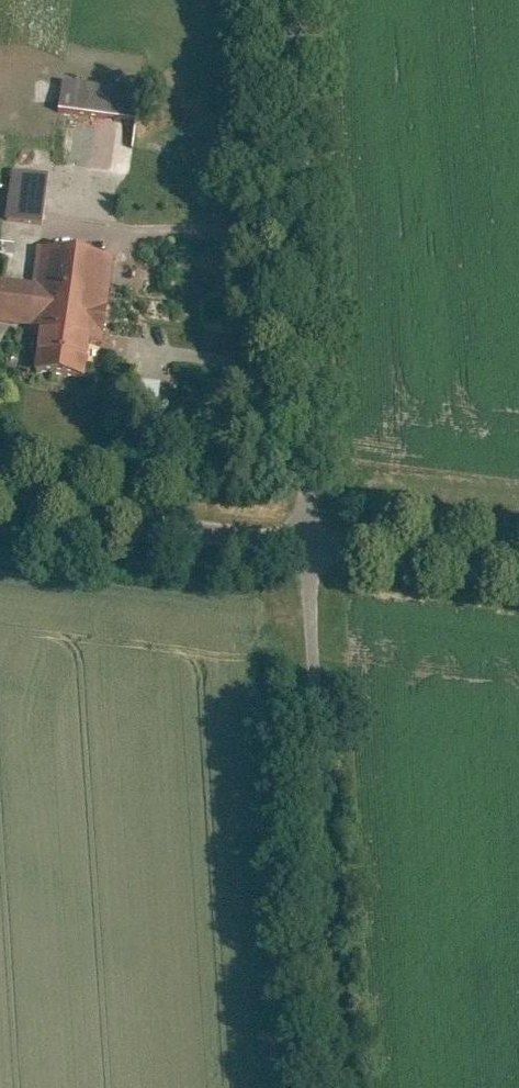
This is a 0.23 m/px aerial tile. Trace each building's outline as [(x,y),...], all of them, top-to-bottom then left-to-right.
[(60,86),(56,115),(136,127),(140,97),(60,86)] [(4,224),(41,229),(47,180),(10,176),(4,224)] [(34,335),(28,378),(83,386),(88,350),(106,352),(118,265),(37,254),(32,288),(0,284),(0,330),(34,335)]
